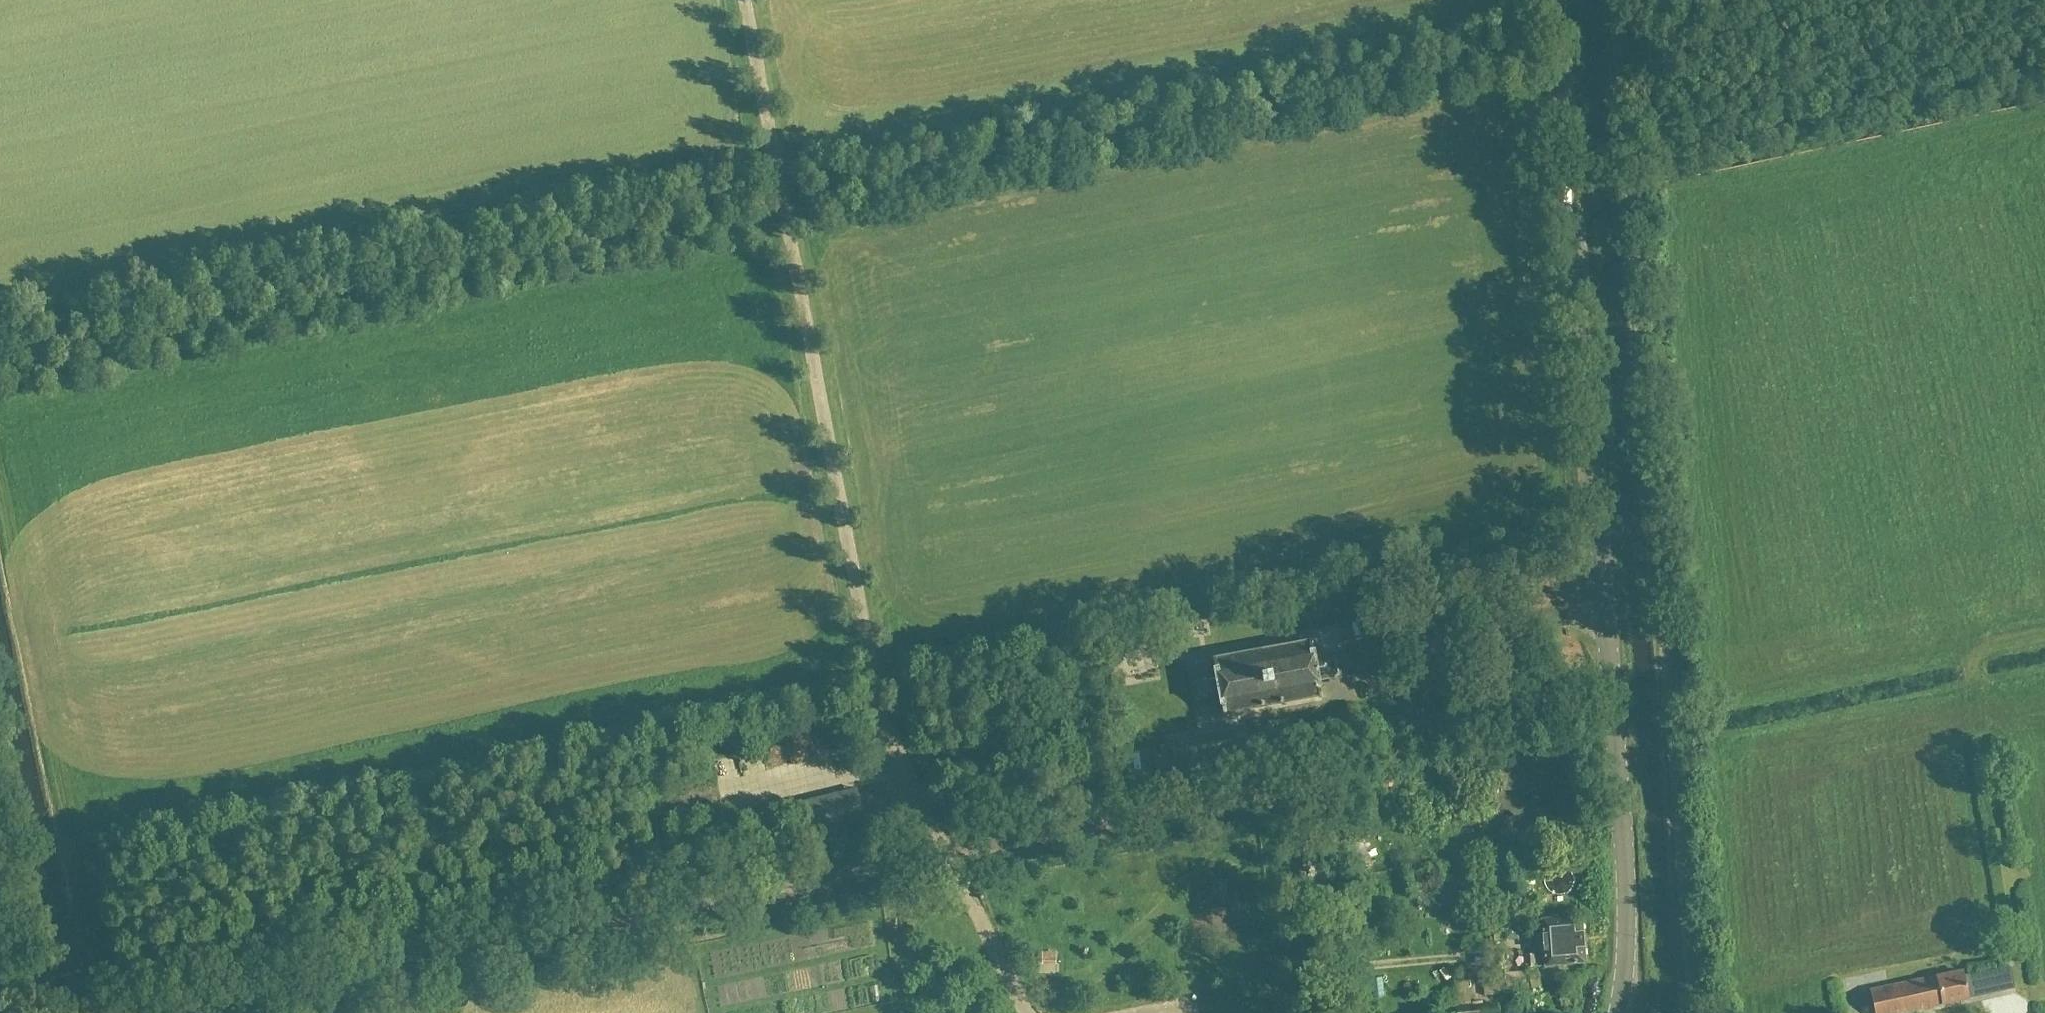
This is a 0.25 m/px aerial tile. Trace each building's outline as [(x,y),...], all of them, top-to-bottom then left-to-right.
[(1216,677),(1193,681),(1197,700),(1220,696),(1223,714),(1320,696),(1317,681),(1332,678),(1336,672),(1333,656),(1327,652),(1312,655),(1309,640),(1212,658),(1216,677)] [(1171,748),(1176,772),(1235,761),(1230,737),(1171,748)] [(1540,919),(1541,934),(1534,935),(1535,948),(1542,948),(1543,965),(1584,962),(1581,916),(1540,919)] [(1524,956),(1525,968),(1535,967),(1534,955),(1524,956)] [(1870,989),(1875,1012),(1901,1012),(1967,999),(1961,970),(1870,989)] [(1496,1002),(1456,1006),(1457,1012),(1497,1012),(1496,1002)]
